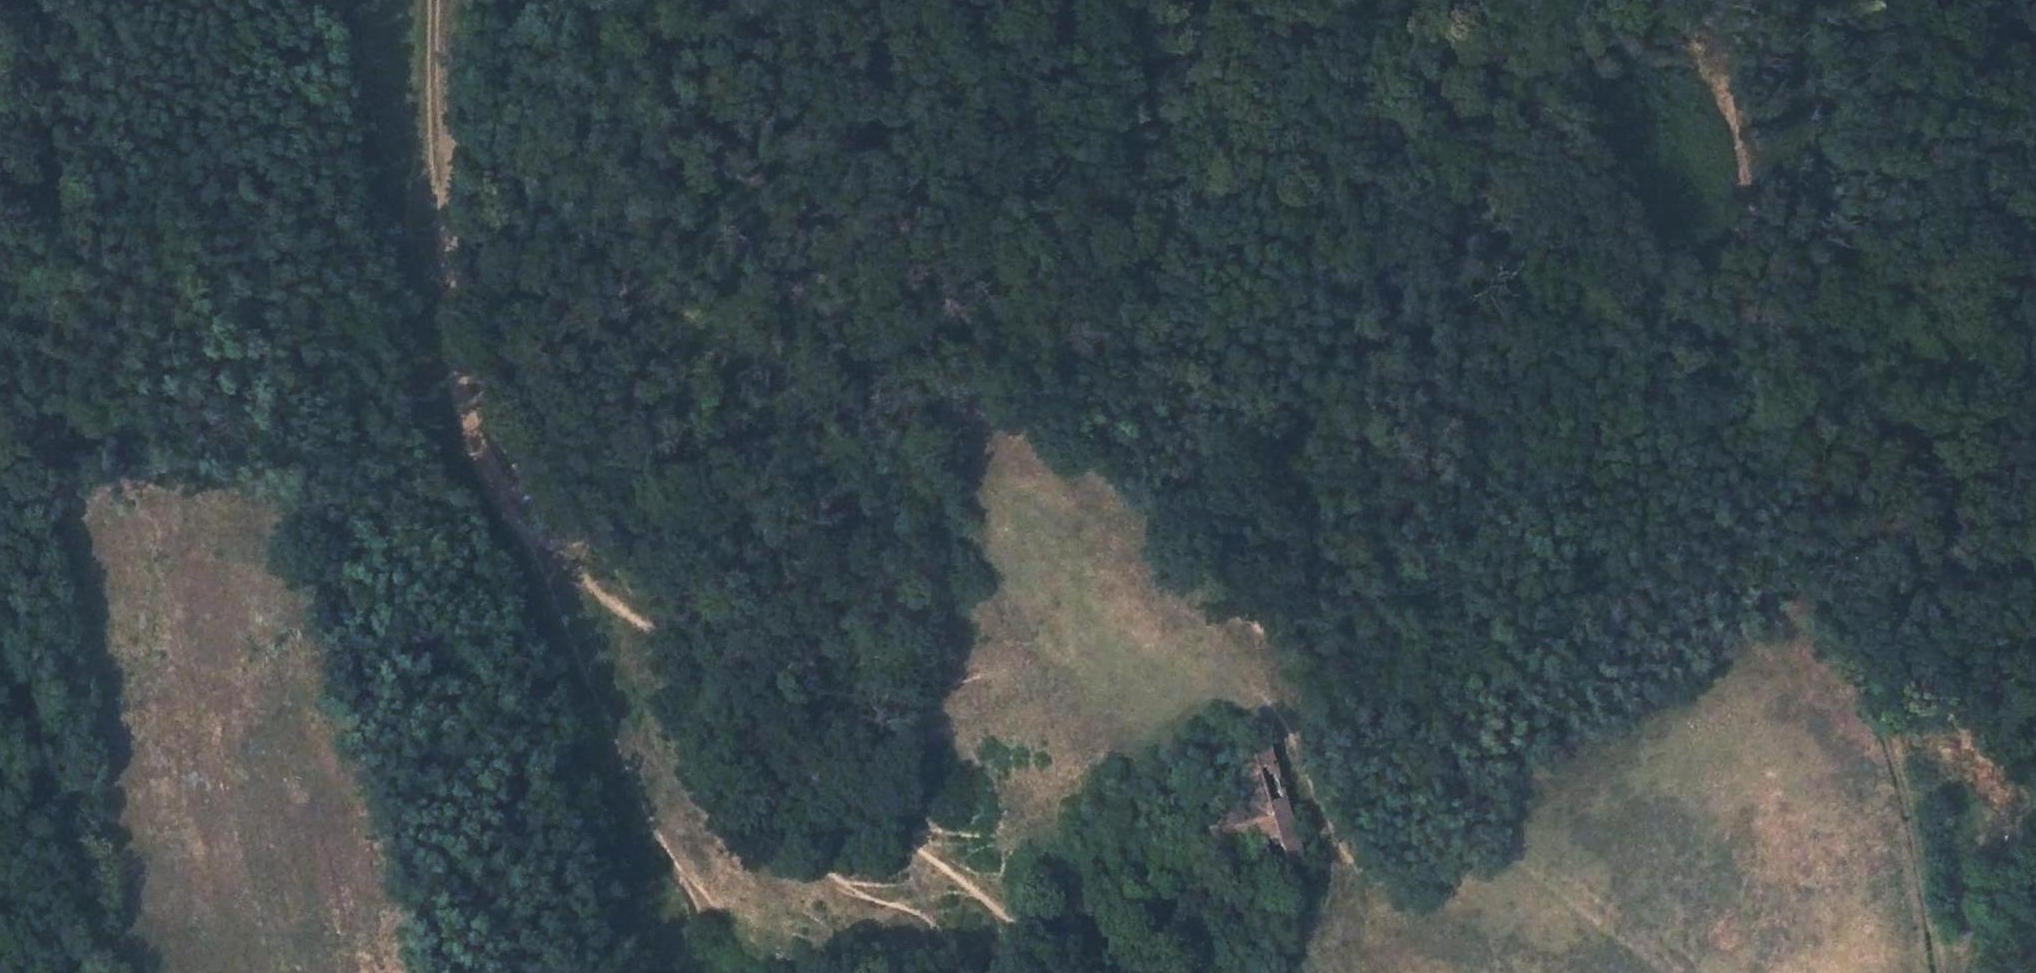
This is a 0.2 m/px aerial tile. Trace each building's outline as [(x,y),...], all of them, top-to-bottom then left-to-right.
[(1291,875),(1294,885),(1315,878),(1302,855),(1261,730),(1229,743),(1235,763),(1230,766),(1241,798),(1196,813),(1203,834),(1247,821),(1268,881),(1291,875)]
